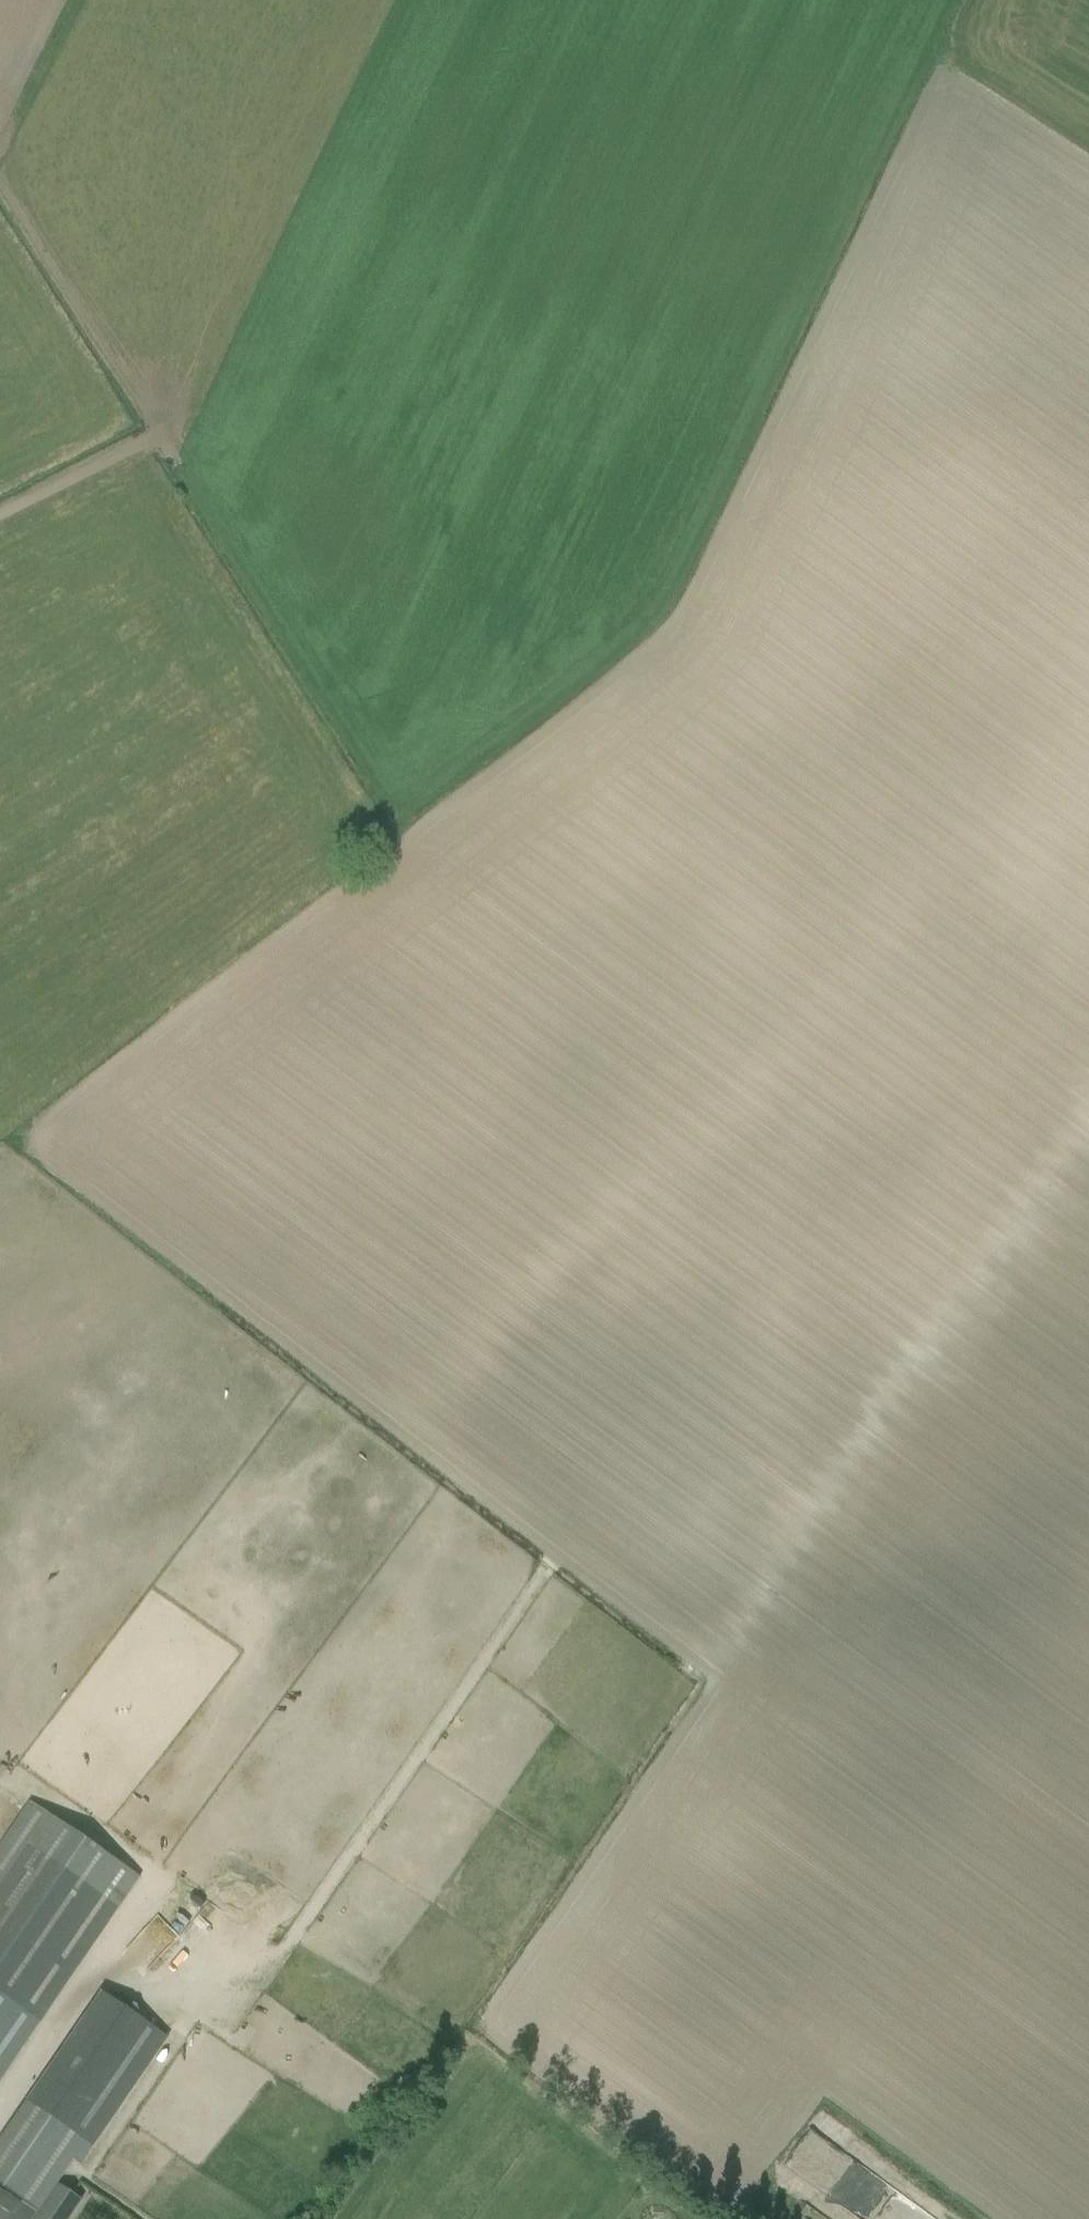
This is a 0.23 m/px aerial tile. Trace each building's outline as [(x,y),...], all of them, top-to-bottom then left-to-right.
[(139,1879),(30,1804),(0,1847),(0,2081),(139,1879)] [(159,1918),(200,1945),(223,1909),(183,1882),(159,1918)] [(223,1933),(235,1917),(225,1910),(213,1926),(223,1933)] [(73,2160),(80,2165),(93,2147),(28,2103),(0,2143),(0,2218),(69,2218),(81,2201),(58,2185),(37,2216),(35,2215),(73,2160)]
